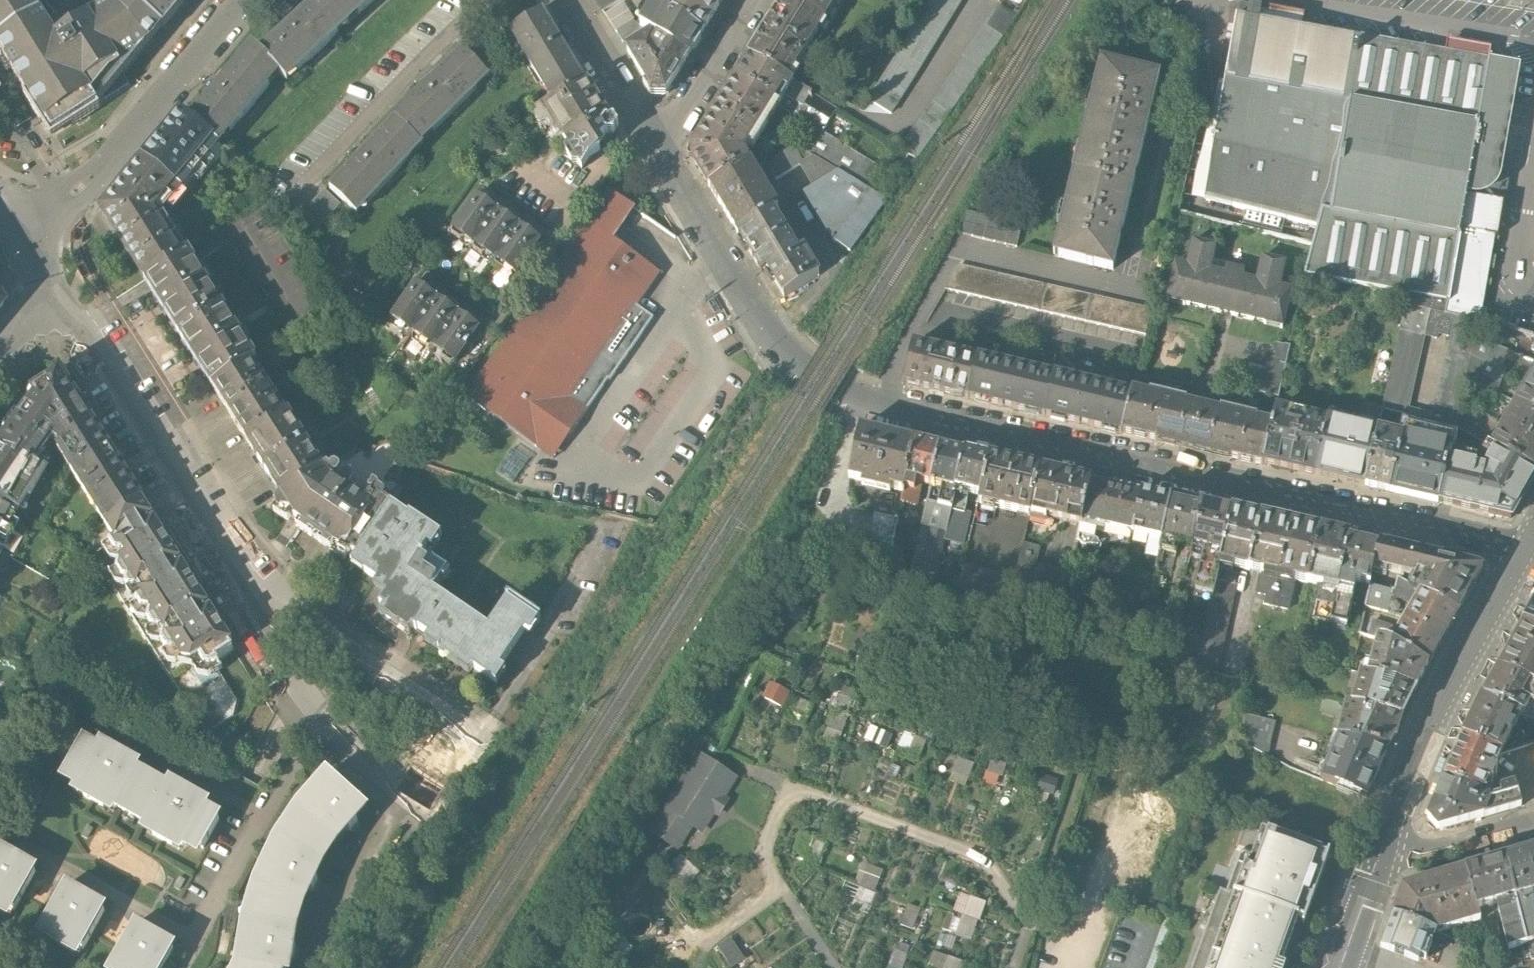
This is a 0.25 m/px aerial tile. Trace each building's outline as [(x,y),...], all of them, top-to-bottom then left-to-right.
[(111,2),(56,37),(32,0),(0,0),(0,55),(1,55),(53,138),(56,136),(130,86),(120,76),(142,49),(145,46),(158,29),(162,30),(183,0),(113,0),(111,2)] [(280,74),(288,81),(375,0),(319,0),(291,26),(261,54),(280,74)] [(610,17),(630,4),(636,0),(600,0),(610,17)] [(661,7),(709,38),(711,35),(724,15),(701,0),(685,0),(683,2),(679,0),(652,0),(661,7)] [(724,15),(726,11),(733,0),(701,0),(724,15)] [(794,0),(784,0),(768,26),(750,55),(788,79),(825,19),(794,0)] [(825,19),(837,0),(794,0),(825,19)] [(962,0),(931,0),(930,1),(894,62),(869,101),(892,114),(962,0)] [(630,4),(610,17),(624,39),(643,26),(630,4)] [(1017,16),(999,5),(963,57),(965,58),(901,149),(917,160),(961,98),(1003,37),(1017,16)] [(661,7),(649,30),(664,39),(696,60),(707,42),(709,38),(661,7)] [(1408,297),(1406,310),(1429,315),(1471,324),(1489,222),(1491,209),(1516,69),(1301,32),(1303,18),(1292,16),(1250,9),(1248,23),(1236,21),(1204,204),(1317,230),(1314,247),(1305,279),(1408,297)] [(542,11),(511,30),(554,102),(586,82),(564,47),(542,11)] [(643,26),(624,39),(634,57),(664,39),(649,30),(643,26)] [(664,39),(634,57),(657,95),(673,97),(693,64),(696,60),(664,39)] [(280,74),(261,54),(253,46),(220,86),(190,122),(219,146),(280,74)] [(394,118),(395,119),(421,143),(489,77),(463,50),(427,85),(394,118)] [(788,79),(750,55),(746,61),(736,78),(771,100),(777,90),(802,106),(796,115),(816,127),(822,131),(836,109),(788,79)] [(1091,129),(1144,144),(1160,77),(1106,64),(1091,129)] [(771,100),(736,78),(693,148),(693,153),(693,158),(709,184),(749,160),(743,151),(748,144),(753,147),(779,105),(771,100)] [(554,102),(538,112),(547,126),(553,122),(565,141),(606,116),(586,82),(554,102)] [(143,158),(182,190),(219,146),(190,122),(180,114),(162,136),(143,158)] [(606,116),(565,141),(568,146),(565,150),(574,165),(580,166),(582,170),(590,158),(595,155),(601,152),(598,148),(606,135),(614,135),(618,128),(614,121),(609,122),(606,116)] [(422,144),(421,143),(395,119),(363,154),(331,189),(357,213),(422,144)] [(822,131),(816,127),(803,149),(814,156),(838,170),(882,197),(895,176),(822,131)] [(1076,194),(1129,205),(1144,144),(1091,129),(1076,194)] [(803,149),(795,145),(774,159),(769,168),(776,179),(800,164),(814,156),(803,149)] [(814,156),(800,164),(813,186),(838,170),(814,156)] [(188,252),(163,213),(182,190),(143,158),(101,210),(122,242),(145,279),(188,252)] [(749,160),(709,184),(722,205),(738,232),(773,211),(778,207),(749,160)] [(813,186),(804,191),(834,239),(850,251),(887,201),(882,197),(838,170),(813,186)] [(324,189),(293,222),(309,238),(340,204),(324,189)] [(611,192),(468,399),(553,458),(560,448),(607,380),(610,380),(653,318),(635,305),(658,272),(613,240),(635,208),(611,192)] [(1129,205),(1076,194),(1061,258),(1113,271),(1129,205)] [(452,231),(452,236),(460,241),(465,240),(474,246),(474,251),(482,256),(486,254),(496,260),(495,265),(504,271),(508,269),(517,275),(541,239),(541,235),(533,229),(528,231),(519,225),(519,220),(512,214),(507,216),(498,210),(499,205),(490,199),(485,201),(476,195),(452,231)] [(798,252),(773,211),(738,232),(762,272),(765,270),(768,269),(784,296),(820,275),(803,248),(798,252)] [(1022,227),(967,214),(961,236),(1017,249),(1022,227)] [(1175,266),(1167,302),(1282,328),(1291,291),(1279,289),(1284,265),(1262,260),(1256,284),(1241,280),(1243,274),(1226,270),(1224,277),(1210,273),(1215,250),(1192,245),(1187,268),(1175,266)] [(188,252),(145,279),(167,303),(202,360),(219,388),(258,349),(188,252)] [(945,290),(1146,336),(1151,312),(958,268),(945,290)] [(415,283),(392,319),(400,325),(400,329),(408,335),(412,333),(421,340),(421,344),(429,350),(434,348),(443,354),(442,359),(451,365),(456,363),(480,328),(481,323),(472,317),(467,319),(458,312),(459,308),(451,302),(446,304),(437,298),(437,293),(429,288),(424,289),(415,283)] [(1438,450),(1450,453),(1479,326),(1471,324),(1429,315),(1424,339),(1436,342),(1436,337),(1454,341),(1436,417),(1414,442),(1439,447),(1438,450)] [(1400,335),(1382,410),(1404,415),(1421,340),(1400,335)] [(904,383),(969,398),(978,360),(913,345),(904,383)] [(1290,349),(1272,345),(1262,394),(1278,398),(1290,349)] [(258,349),(219,388),(236,413),(271,465),(288,491),(310,472),(326,459),(258,349)] [(21,385),(25,388),(22,393),(0,422),(0,443),(30,461),(51,429),(117,541),(162,514),(139,480),(60,359),(21,385)] [(969,398),(1046,415),(1054,377),(978,360),(969,398)] [(1533,418),(1533,375),(1516,407),(1533,418)] [(1132,395),(1054,377),(1046,415),(1122,433),(1132,395)] [(1122,433),(1179,446),(1188,405),(1185,404),(1185,402),(1151,394),(1150,396),(1132,392),(1132,395),(1122,433)] [(1220,412),(1188,405),(1179,446),(1264,465),(1273,424),(1255,420),(1256,418),(1221,410),(1220,412)] [(1533,475),(1533,418),(1516,407),(1492,451),(1494,452),(1533,475)] [(1273,424),(1264,465),(1315,476),(1328,422),(1276,410),(1273,424)] [(1377,433),(1328,422),(1315,476),(1364,488),(1377,433)] [(859,428),(849,472),(862,475),(861,480),(887,486),(888,482),(903,485),(903,482),(913,485),(915,476),(924,478),(927,468),(907,463),(912,440),(888,435),(859,428)] [(1364,488),(1389,493),(1402,439),(1377,433),(1364,488)] [(1414,442),(1402,439),(1389,493),(1438,505),(1447,463),(1450,453),(1438,450),(1439,447),(1414,442)] [(934,445),(912,440),(907,463),(927,468),(932,469),(937,446),(934,445)] [(9,508),(17,494),(24,498),(42,467),(30,461),(0,443),(0,502),(9,508)] [(957,450),(937,446),(932,469),(955,474),(960,451),(957,450)] [(528,459),(512,449),(497,471),(513,482),(528,459)] [(983,457),(960,451),(955,474),(954,479),(980,486),(987,457),(983,457)] [(1447,463),(1438,505),(1510,521),(1533,480),(1533,475),(1494,452),(1483,472),(1447,463)] [(979,490),(1032,504),(1040,468),(1019,464),(987,457),(980,486),(979,490)] [(1084,509),(1092,478),(1087,477),(1040,468),(1032,504),(1066,513),(1068,505),(1084,509)] [(310,472),(288,491),(279,512),(292,521),(355,563),(379,524),(310,472)] [(1083,515),(1132,524),(1140,486),(1096,479),(1092,478),(1084,509),(1083,515)] [(1132,524),(1163,530),(1172,492),(1167,491),(1140,486),(1132,524)] [(1195,535),(1203,497),(1177,492),(1172,492),(1163,530),(1195,535)] [(1223,540),(1231,501),(1226,500),(1203,497),(1195,535),(1223,540)] [(1255,545),(1263,508),(1236,502),(1231,501),(1223,540),(1255,545)] [(9,508),(0,502),(0,524),(9,508)] [(379,524),(355,563),(380,581),(383,592),(386,599),(393,603),(389,614),(416,634),(422,629),(433,637),(429,646),(476,675),(481,670),(507,685),(518,664),(512,659),(532,632),(539,638),(547,625),(514,599),(494,626),(435,584),(446,569),(427,557),(446,535),(394,504),(379,524)] [(1263,508),(1255,545),(1287,550),(1283,568),(1310,572),(1313,559),(1321,520),(1283,512),(1263,508)] [(172,531),(162,514),(117,541),(187,659),(232,632),(207,590),(189,560),(172,531)] [(1345,565),(1352,528),(1325,521),(1321,520),(1313,559),(1345,565)] [(1345,565),(1341,584),(1355,586),(1358,578),(1371,582),(1373,560),(1383,537),(1357,530),(1352,528),(1345,565)] [(1419,588),(1460,608),(1482,564),(1434,551),(1383,537),(1373,560),(1425,575),(1419,588)] [(1419,588),(1394,638),(1412,646),(1433,659),(1436,655),(1446,635),(1457,612),(1460,608),(1419,588)] [(1533,631),(1533,610),(1524,626),(1533,631)] [(1524,626),(1513,646),(1499,670),(1533,688),(1533,631),(1524,626)] [(1380,631),(1370,671),(1421,684),(1431,664),(1433,659),(1412,646),(1394,638),(1380,631)] [(1362,669),(1352,700),(1405,715),(1408,710),(1421,684),(1370,671),(1362,669)] [(1499,670),(1488,691),(1484,699),(1520,717),(1524,720),(1530,708),(1533,710),(1533,688),(1499,670)] [(770,680),(762,697),(781,706),(789,689),(770,680)] [(850,709),(857,691),(843,686),(836,704),(850,709)] [(1520,717),(1484,699),(1476,714),(1463,740),(1501,758),(1520,717)] [(1352,700),(1340,732),(1389,747),(1403,719),(1405,715),(1352,700)] [(832,715),(826,736),(839,740),(845,719),(832,715)] [(1248,751),(1300,761),(1306,728),(1254,718),(1248,751)] [(875,742),(889,744),(892,723),(877,721),(875,742)] [(1321,776),(1366,793),(1371,782),(1389,747),(1340,732),(1321,776)] [(111,814),(115,808),(140,823),(137,827),(181,852),(185,846),(197,853),(221,812),(208,804),(210,800),(189,788),(169,776),(165,782),(152,774),(138,766),(141,762),(121,750),(101,739),(98,744),(85,737),(60,779),(75,787),(73,791),(111,814)] [(1456,755),(1443,781),(1483,797),(1485,793),(1501,758),(1463,740),(1456,755)] [(965,784),(974,761),(958,755),(950,778),(965,784)] [(734,779),(699,757),(651,834),(677,850),(691,827),(701,833),(714,812),(719,815),(723,809),(726,803),(722,801),(734,779)] [(287,965),(289,956),(293,956),(293,949),(293,943),(296,922),(307,894),(308,889),(313,889),(316,884),(318,878),(314,874),(321,856),(343,829),(350,830),(354,826),(358,822),(355,815),(368,799),(325,763),(296,789),(271,824),(249,874),(240,912),(234,961),(231,967),(285,967),(287,965)] [(1036,798),(1050,801),(1056,777),(1042,773),(1036,798)] [(1483,797),(1443,781),(1440,789),(1426,820),(1437,833),(1522,809),(1513,785),(1488,793),(1485,793),(1483,797)] [(1242,830),(1221,885),(1302,916),(1327,849),(1263,824),(1258,836),(1242,830)] [(12,917),(40,860),(16,848),(0,839),(0,911),(12,917)] [(1510,856),(1533,941),(1533,849),(1510,856)] [(1517,946),(1533,941),(1510,856),(1468,868),(1479,906),(1504,899),(1517,946)] [(864,861),(851,904),(871,910),(883,867),(864,861)] [(1468,868),(1408,886),(1442,930),(1482,919),(1479,906),(1468,868)] [(64,875),(34,933),(82,956),(111,898),(89,887),(64,875)] [(1302,916),(1221,885),(1190,967),(1282,967),(1302,916)] [(1442,930),(1408,886),(1397,916),(1442,930)] [(957,889),(944,929),(974,938),(986,898),(957,889)] [(914,926),(922,906),(909,901),(901,921),(914,926)] [(105,967),(165,967),(181,936),(157,924),(133,912),(105,967)] [(1442,930),(1397,916),(1386,949),(1431,963),(1442,930)] [(731,937),(718,946),(731,966),(744,957),(731,937)] [(937,967),(941,967),(947,953),(934,948),(929,965),(937,967)] [(943,967),(962,967),(965,959),(948,953),(943,967)]
